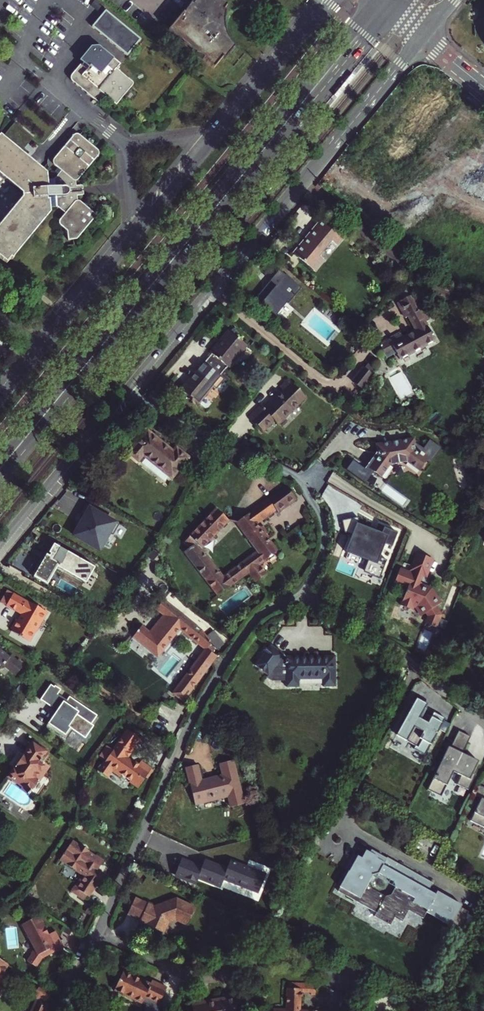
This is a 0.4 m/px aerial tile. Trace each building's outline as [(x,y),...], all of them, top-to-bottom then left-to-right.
[(194,53),(213,66),(222,56),(224,58),(234,46),(231,43),(227,37),(224,27),(223,20),(224,15),(225,11),(222,9),(226,4),(219,0),(195,0),(193,4),(194,9),(186,13),(184,11),(168,29),(195,51),(194,53)] [(79,65),(67,79),(98,104),(104,97),(115,105),(134,83),(116,68),(120,64),(98,46),(90,47),(81,59),(85,61),(80,66),(79,65)] [(4,265),(9,259),(10,261),(42,222),(41,214),(47,213),(56,221),(50,229),(49,231),(50,233),(52,235),(54,232),(59,236),(61,247),(67,246),(69,245),(72,243),(75,240),(95,216),(74,200),(74,195),(79,195),(78,184),(73,185),(73,180),(98,150),(76,131),(50,163),(59,170),(51,179),(43,180),(43,174),(1,139),(0,139),(0,261),(4,265)] [(331,241),(337,246),(344,237),(321,219),(292,254),(301,260),(315,272),(324,261),(319,257),(331,241)] [(401,335),(389,341),(394,350),(400,360),(434,341),(424,322),(428,321),(421,309),(418,310),(411,297),(397,305),(405,319),(409,317),(416,331),(403,338),(401,335)] [(202,364),(218,376),(223,370),(225,366),(227,368),(244,346),(227,332),(209,353),(209,354),(202,364)] [(389,341),(381,346),(386,355),(394,350),(389,341)] [(370,363),(366,368),(373,374),(377,369),(370,363)] [(210,384),(218,376),(202,364),(195,372),(193,372),(178,390),(196,405),(212,386),(210,384)] [(364,366),(348,384),(359,394),(375,376),(373,374),(366,368),(364,366)] [(305,398),(288,380),(281,388),(284,391),(265,410),(262,406),(250,418),(264,432),(274,422),(277,425),(305,398)] [(133,462),(149,433),(147,431),(126,456),(133,462)] [(174,452),(149,433),(133,462),(137,466),(142,460),(170,482),(189,458),(177,448),(174,452)] [(375,445),(377,457),(369,469),(381,477),(389,465),(407,463),(420,472),(428,460),(416,452),(414,440),(375,445)] [(296,497),(286,484),(267,499),(275,509),(278,512),(296,497)] [(267,499),(248,514),(254,522),(256,525),(275,509),(267,499)] [(105,515),(85,504),(80,514),(85,517),(81,524),(80,523),(73,536),(98,550),(108,532),(112,535),(118,524),(104,517),(105,515)] [(204,578),(205,577),(216,569),(200,551),(228,522),(217,509),(185,542),(189,548),(185,551),(204,578)] [(249,526),(254,522),(248,514),(237,523),(248,536),(253,531),(249,526)] [(258,527),(256,525),(254,522),(249,526),(253,531),(258,528),(258,527)] [(259,551),(241,564),(247,573),(257,587),(260,591),(274,580),(261,563),(277,552),(264,535),(267,533),(263,528),(260,530),(258,528),(253,531),(248,536),(259,551)] [(91,566),(53,545),(48,553),(50,554),(44,565),(38,562),(32,573),(47,581),(55,566),(83,582),(91,566)] [(406,586),(398,604),(409,609),(411,603),(417,606),(419,604),(425,616),(422,623),(432,627),(437,615),(432,607),(436,604),(428,590),(417,585),(421,574),(424,575),(431,558),(416,553),(410,569),(412,570),(411,573),(398,568),(392,581),(406,586)] [(235,568),(241,578),(247,573),(241,564),(235,568)] [(223,577),(216,569),(205,577),(217,595),(241,578),(235,568),(223,577)] [(45,612),(12,593),(6,605),(20,613),(17,618),(15,616),(8,628),(15,632),(16,635),(28,642),(45,612)] [(181,628),(208,647),(212,650),(214,648),(210,645),(211,643),(200,629),(163,600),(156,608),(164,615),(150,632),(142,625),(133,636),(157,657),(181,628)] [(284,655),(271,645),(256,665),(269,675),(284,655)] [(217,654),(212,650),(208,647),(203,653),(212,661),(217,654)] [(212,661),(203,653),(173,693),(183,700),(212,661)] [(1,669),(13,679),(21,669),(9,658),(8,660),(0,654),(0,670),(1,669)] [(272,678),(287,679),(287,657),(284,655),(269,675),(272,678)] [(335,656),(287,657),(287,679),(287,688),(299,688),(299,680),(324,679),(323,687),(335,686),(335,656)] [(40,700),(50,706),(58,694),(61,690),(55,686),(54,687),(51,685),(40,700)] [(50,706),(58,711),(59,710),(58,709),(62,704),(64,706),(67,701),(58,694),(50,706)] [(58,711),(56,715),(55,714),(47,726),(60,736),(62,734),(68,738),(73,730),(85,739),(94,726),(91,724),(97,716),(69,697),(67,701),(64,706),(62,704),(58,709),(59,710),(58,711)] [(412,750),(424,756),(444,720),(432,713),(429,719),(426,724),(421,722),(419,721),(425,710),(413,703),(402,723),(404,724),(397,738),(414,747),(412,750)] [(144,761),(142,764),(134,767),(133,762),(130,760),(132,756),(144,739),(131,730),(116,750),(110,745),(104,755),(110,760),(103,769),(113,776),(116,771),(124,777),(126,773),(134,780),(135,784),(142,788),(150,777),(151,779),(157,770),(144,761)] [(461,755),(469,738),(457,732),(436,776),(434,775),(426,792),(440,798),(452,773),(460,777),(456,786),(467,791),(474,776),(471,774),(476,765),(464,759),(462,763),(458,761),(461,755)] [(30,795),(43,775),(48,767),(49,767),(50,767),(49,766),(43,762),(48,754),(46,752),(47,751),(34,743),(34,741),(33,741),(17,765),(9,777),(22,786),(21,789),(30,795)] [(461,755),(458,761),(462,763),(464,759),(476,765),(477,762),(461,755)] [(142,764),(132,756),(130,760),(133,762),(134,767),(142,764)] [(221,801),(222,812),(243,809),(235,765),(221,767),(223,779),(211,781),(212,784),(204,785),(204,782),(194,784),(192,767),(180,769),(187,807),(221,801)] [(474,794),(481,798),(483,799),(483,788),(479,785),(474,794)] [(481,798),(470,821),(483,827),(483,799),(481,798)] [(72,841),(60,859),(67,863),(66,865),(76,871),(77,871),(80,873),(80,872),(83,875),(75,885),(79,888),(76,893),(85,899),(88,895),(90,897),(98,884),(100,885),(107,876),(98,870),(105,860),(96,854),(95,856),(89,852),(90,851),(80,844),(79,846),(72,841)] [(371,849),(370,852),(377,856),(380,855),(387,859),(388,858),(371,849)] [(391,924),(395,917),(402,921),(409,909),(423,917),(427,910),(459,927),(469,910),(436,893),(436,894),(433,898),(427,894),(429,890),(433,882),(388,857),(388,858),(387,859),(380,855),(377,856),(370,852),(366,850),(362,858),(365,860),(357,876),(349,871),(338,891),(377,912),(375,916),(391,924)] [(357,856),(349,871),(357,876),(365,860),(362,858),(357,856)] [(155,909),(135,899),(128,916),(141,921),(140,923),(163,934),(168,924),(177,921),(187,927),(195,909),(177,900),(155,909)] [(50,936),(41,919),(26,926),(37,949),(33,954),(35,955),(30,962),(40,968),(45,959),(44,956),(46,954),(51,955),(54,955),(66,949),(58,932),(50,936)] [(9,964),(0,958),(0,980),(9,964)] [(118,988),(145,1002),(147,999),(148,995),(162,1002),(170,987),(155,980),(154,983),(127,970),(118,988)] [(37,973),(33,980),(39,984),(43,977),(37,973)] [(301,993),(311,993),(311,996),(318,996),(318,984),(286,985),(287,1010),(301,1010),(301,993)] [(41,985),(33,994),(38,997),(32,1010),(44,1010),(48,1003),(46,1001),(48,998),(50,999),(51,998),(50,997),(52,992),(41,985)] [(148,995),(147,999),(161,1005),(162,1002),(148,995)] [(247,999),(229,1000),(229,1003),(208,1004),(207,1002),(195,1003),(195,1010),(248,1010),(247,999)]
